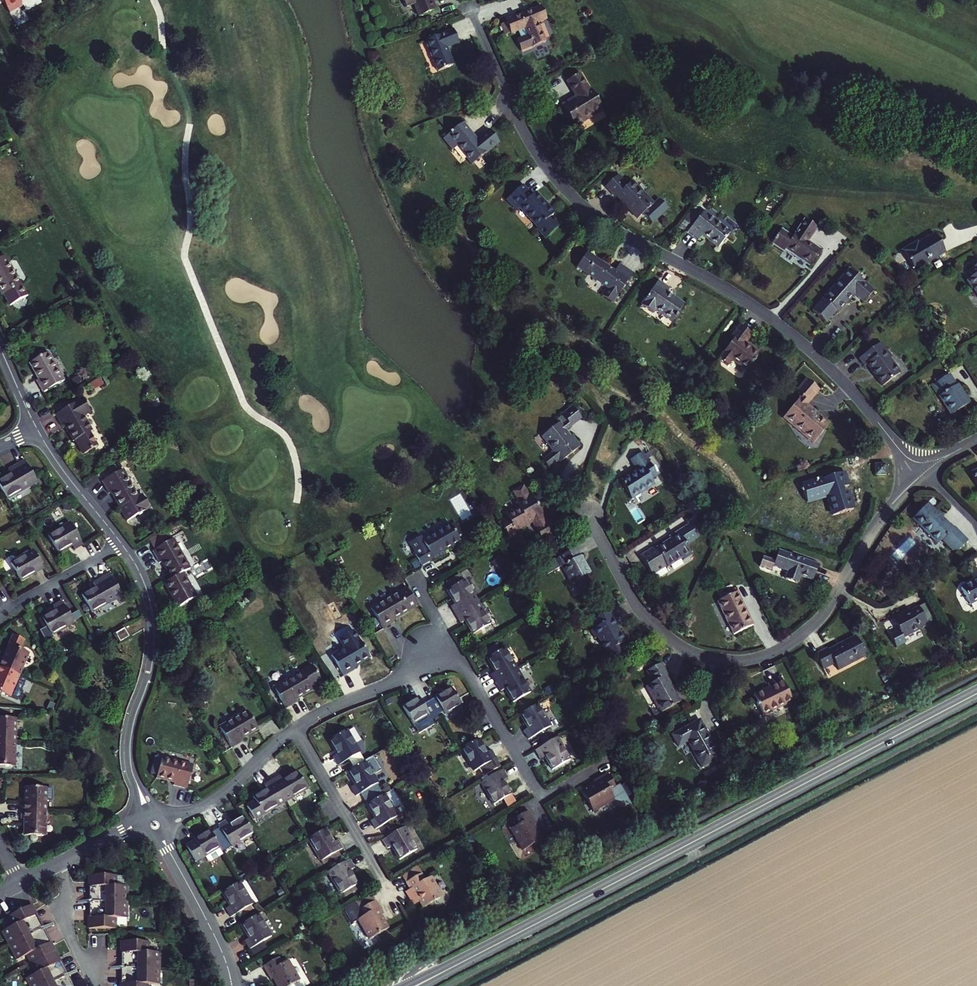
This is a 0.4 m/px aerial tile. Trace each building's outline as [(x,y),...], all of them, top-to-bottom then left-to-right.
[(406,7),(413,4),(419,16),(435,10),(432,2),(431,0),(403,0),(406,7)] [(516,42),(521,52),(545,42),(537,23),(546,19),(541,6),(505,21),(505,22),(501,24),(505,35),(510,33),(511,34),(524,29),(528,37),(516,42)] [(458,42),(453,30),(425,41),(437,71),(453,65),(445,47),(458,42)] [(561,104),(574,127),(603,110),(590,88),(588,88),(579,73),(567,81),(576,96),(561,104)] [(477,139),(463,122),(444,138),(452,149),(457,145),(472,164),(499,142),(489,130),(477,139)] [(616,196),(637,218),(653,203),(632,181),(628,185),(618,174),(605,186),(615,196),(616,196)] [(554,213),(535,192),(532,195),(522,184),(506,199),(516,209),(518,207),(537,227),(536,228),(544,238),(559,225),(554,219),(551,222),(548,219),(554,213)] [(652,223),(669,207),(664,202),(647,217),(652,223)] [(687,231),(698,240),(702,235),(718,247),(729,232),(703,212),(687,231)] [(782,229),(772,243),(784,250),(785,249),(809,265),(820,248),(813,243),(811,246),(805,242),(807,239),(808,240),(816,229),(804,220),(793,237),(782,229)] [(945,252),(937,238),(934,234),(918,243),(917,242),(902,250),(914,270),(945,252)] [(632,272),(619,264),(614,271),(587,252),(576,267),(607,288),(601,295),(612,303),(632,272)] [(2,294),(4,293),(11,305),(27,295),(21,284),(19,284),(3,257),(0,259),(0,290),(2,294)] [(968,270),(972,278),(967,282),(971,288),(972,287),(976,294),(976,264),(968,270)] [(836,311),(837,312),(851,297),(850,296),(853,293),(863,302),(873,290),(849,269),(824,298),(813,311),(826,323),(836,311)] [(658,280),(641,304),(653,312),(655,310),(672,321),(674,318),(675,319),(677,316),(676,314),(684,304),(667,292),(670,287),(658,280)] [(733,338),(718,358),(727,365),(731,359),(746,371),(760,353),(746,342),(752,334),(740,324),(731,336),(733,338)] [(858,357),(864,365),(866,364),(882,385),(900,373),(889,358),(891,357),(880,342),(858,357)] [(47,353),(29,363),(38,379),(35,381),(42,393),(63,381),(47,353)] [(939,396),(951,414),(971,401),(959,383),(956,385),(949,374),(934,384),(941,394),(939,396)] [(800,396),(783,418),(813,443),(829,424),(814,411),(812,413),(803,405),(806,401),(808,402),(818,390),(806,379),(795,392),(800,396)] [(82,400),(55,415),(61,427),(64,425),(73,441),(75,440),(83,454),(96,447),(88,433),(90,431),(82,416),(89,412),(82,400)] [(564,430),(581,417),(572,406),(561,414),(562,415),(556,420),(558,422),(541,436),(552,450),(551,451),(552,452),(542,460),(548,468),(558,460),(559,461),(580,446),(571,435),(570,436),(564,430)] [(619,481),(630,499),(654,485),(651,480),(657,476),(647,459),(641,450),(628,458),(636,471),(619,481)] [(647,459),(657,476),(663,472),(653,455),(647,459)] [(0,479),(0,487),(7,499),(36,482),(23,460),(7,469),(9,473),(0,479)] [(885,464),(875,464),(876,474),(885,474),(885,464)] [(112,491),(121,507),(120,508),(127,521),(139,514),(140,515),(143,513),(143,512),(150,508),(143,495),(138,498),(123,470),(102,481),(109,493),(112,491)] [(836,511),(853,506),(843,471),(817,479),(821,494),(830,492),(836,511)] [(541,540),(557,531),(542,505),(539,507),(531,494),(529,495),(524,486),(513,492),(518,501),(516,502),(518,507),(506,515),(507,517),(500,521),(508,535),(525,525),(524,524),(531,521),(541,540)] [(928,502),(911,518),(936,543),(941,538),(955,552),(967,540),(953,526),(952,527),(928,502)] [(74,550),(83,545),(71,523),(48,536),(57,552),(71,545),(74,550)] [(414,552),(421,565),(432,558),(433,560),(445,553),(444,551),(460,541),(450,524),(422,540),(420,537),(409,543),(415,552),(414,552)] [(691,553),(677,531),(669,536),(670,538),(655,547),(654,545),(638,554),(651,574),(666,564),(667,566),(681,557),(683,559),(691,553)] [(149,540),(154,550),(167,543),(162,533),(149,540)] [(154,550),(153,551),(159,563),(162,562),(171,578),(189,568),(173,540),(167,543),(154,550)] [(574,547),(570,541),(559,547),(563,553),(574,547)] [(578,556),(574,547),(563,553),(558,556),(558,557),(551,561),(555,569),(561,566),(570,583),(573,582),(579,592),(592,585),(586,574),(589,573),(580,555),(578,556)] [(20,580),(42,567),(32,550),(10,562),(20,580)] [(812,579),(817,564),(777,550),(774,561),(762,557),(759,566),(771,570),(772,565),(788,571),(785,579),(797,583),(800,575),(812,579)] [(91,612),(121,596),(109,573),(92,582),(95,587),(81,595),(91,612)] [(969,604),(976,600),(976,578),(960,587),(969,604)] [(451,606),(455,614),(477,601),(465,580),(447,591),(455,604),(451,606)] [(392,619),(417,605),(407,588),(371,609),(383,628),(394,622),(392,619)] [(717,600),(733,633),(752,624),(736,591),(717,600)] [(41,617),(51,635),(73,622),(61,600),(52,605),(55,610),(41,617)] [(477,601),(455,614),(461,623),(465,621),(473,634),(490,624),(477,601)] [(892,618),(902,637),(920,629),(918,626),(927,622),(919,607),(910,611),(909,609),(892,618)] [(609,662),(627,652),(622,642),(624,641),(616,626),(618,625),(610,610),(589,621),(593,629),(590,631),(594,638),(597,636),(606,651),(603,652),(609,662)] [(124,628),(115,633),(119,642),(129,637),(124,628)] [(834,662),(838,668),(865,654),(855,635),(828,649),(827,647),(815,653),(823,668),(834,662)] [(354,666),(369,657),(359,640),(332,656),(343,676),(356,669),(354,666)] [(19,675),(29,653),(9,644),(2,659),(0,658),(0,666),(19,675)] [(495,682),(517,669),(504,647),(486,658),(494,670),(490,673),(495,682)] [(680,700),(680,699),(666,675),(667,674),(661,662),(647,670),(653,681),(646,685),(661,711),(680,700)] [(302,672),(274,688),(285,708),(298,700),(296,698),(312,689),(310,686),(321,680),(313,665),(302,672)] [(0,666),(0,693),(9,697),(19,675),(0,666)] [(504,688),(512,701),(529,691),(517,669),(495,682),(500,691),(504,688)] [(758,705),(763,714),(792,700),(780,676),(768,682),(771,687),(764,691),(763,689),(753,694),(757,702),(756,702),(757,705),(758,705)] [(428,700),(436,713),(442,709),(445,713),(461,704),(450,687),(428,700)] [(402,705),(412,722),(427,713),(430,717),(436,713),(428,700),(422,703),(418,696),(402,705)] [(536,703),(519,713),(528,729),(524,732),(527,738),(549,725),(536,703)] [(242,738),(258,729),(248,711),(219,727),(231,747),(243,740),(242,738)] [(15,742),(16,718),(0,718),(0,742),(15,742)] [(701,766),(719,756),(699,719),(672,734),(678,745),(687,740),(701,766)] [(333,756),(338,764),(360,751),(347,729),(330,739),(338,753),(333,756)] [(556,736),(534,749),(539,758),(544,755),(552,769),(569,759),(556,736)] [(477,738),(460,748),(473,770),(484,763),(491,759),(494,757),(489,749),(485,751),(477,738)] [(0,742),(0,765),(14,766),(15,742),(0,742)] [(150,773),(157,775),(161,759),(161,758),(154,756),(150,773)] [(157,775),(156,777),(174,781),(173,785),(186,788),(192,766),(161,759),(157,775)] [(365,759),(348,770),(355,783),(351,786),(356,795),(383,778),(379,771),(373,774),(365,759)] [(501,769),(479,781),(492,803),(493,804),(510,794),(502,780),(506,777),(501,769)] [(272,778),(285,800),(307,787),(297,770),(284,778),(281,773),(272,778)] [(596,782),(582,790),(593,811),(614,799),(628,802),(629,797),(624,788),(622,789),(617,780),(614,781),(608,771),(594,780),(596,782)] [(247,805),(255,818),(285,800),(272,778),(264,783),(267,788),(253,796),(256,800),(247,805)] [(484,808),(492,803),(479,781),(472,786),(484,808)] [(21,803),(21,811),(46,811),(46,787),(24,787),(23,803),(21,803)] [(392,788),(367,803),(374,816),(370,819),(375,828),(396,815),(392,808),(400,803),(392,788)] [(511,828),(523,849),(543,838),(535,824),(537,823),(529,809),(513,819),(517,825),(511,828)] [(23,818),(23,834),(45,835),(46,811),(21,811),(21,818),(23,818)] [(253,832),(243,815),(228,823),(226,820),(218,825),(219,828),(227,840),(230,846),(253,832)] [(403,826),(381,839),(386,848),(391,845),(399,859),(417,848),(403,826)] [(325,827),(307,838),(320,860),(342,847),(337,839),(333,841),(325,827)] [(227,840),(219,828),(214,831),(221,844),(227,840)] [(220,847),(210,830),(193,839),(194,841),(188,844),(196,858),(203,854),(204,856),(220,847)] [(349,858),(327,871),(340,894),(357,883),(349,870),(354,867),(349,858)] [(408,880),(420,873),(416,866),(404,874),(408,880)] [(425,879),(421,873),(420,873),(408,880),(405,882),(410,888),(406,891),(410,898),(410,897),(414,903),(419,900),(423,907),(442,896),(431,876),(425,879)] [(92,918),(91,928),(116,929),(116,918),(127,918),(127,901),(128,885),(116,885),(117,875),(92,874),(92,885),(89,885),(89,898),(89,901),(89,904),(88,918),(92,918)] [(238,912),(252,904),(253,903),(240,881),(222,891),(230,906),(226,908),(231,916),(238,912)] [(384,913),(376,900),(360,909),(364,915),(358,918),(370,939),(389,927),(382,914),(384,913)] [(252,904),(238,912),(240,915),(253,907),(252,904)] [(44,931),(42,927),(41,925),(35,913),(32,915),(27,905),(6,916),(10,926),(1,931),(8,945),(15,960),(25,955),(30,963),(34,972),(24,978),(29,985),(72,985),(67,978),(66,975),(65,973),(59,960),(56,962),(51,952),(47,944),(50,942),(44,931)] [(259,913),(241,923),(249,937),(245,940),(249,948),(272,935),(259,913)] [(148,984),(158,984),(159,968),(159,952),(148,952),(149,941),(124,941),(124,951),(121,951),(121,965),(121,968),(121,971),(120,984),(124,985),(148,985),(148,984)] [(262,966),(270,979),(272,978),(277,985),(288,985),(299,979),(287,960),(282,963),(278,957),(262,966)]
